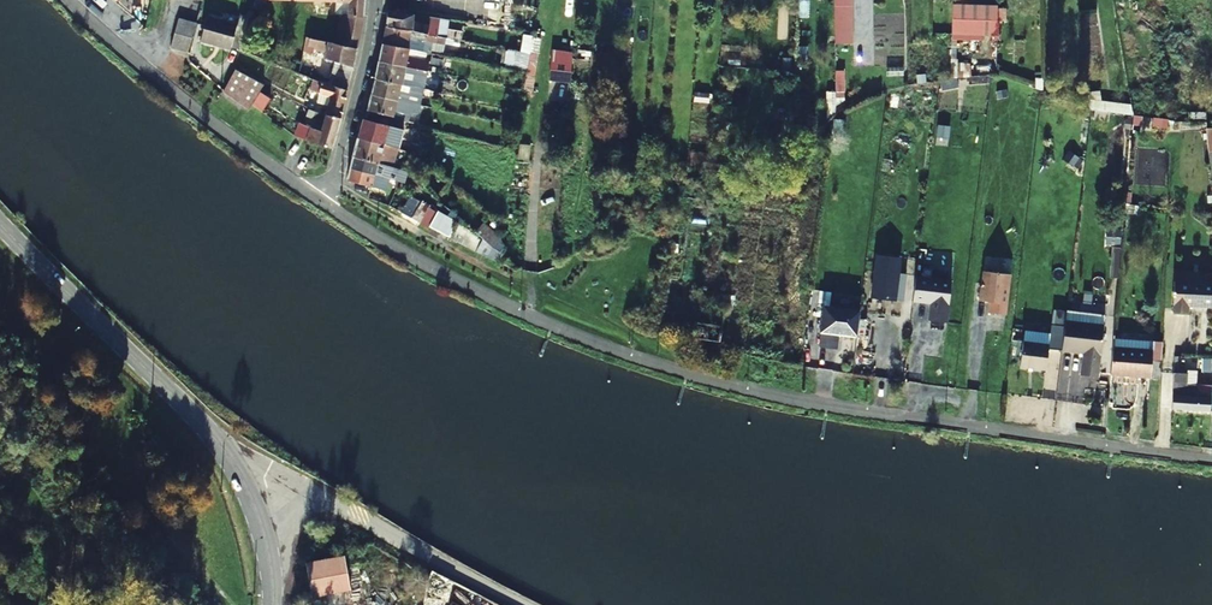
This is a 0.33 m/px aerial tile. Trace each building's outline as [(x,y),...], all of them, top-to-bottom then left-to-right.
[(150,0),(136,0),(134,4),(144,10),(150,0)] [(350,17),(363,19),(364,0),(323,0),(337,1),(335,14),(349,16),(349,17),(350,17)] [(952,35),(996,35),(996,27),(997,6),(969,6),(969,0),(953,0),(952,35)] [(833,4),(834,17),(849,17),(849,4),(833,4)] [(439,20),(412,16),(386,11),(385,28),(421,34),(434,37),(436,37),(439,20)] [(232,50),(233,48),(240,51),(249,18),(240,16),(237,27),(207,19),(201,41),(232,50)] [(358,50),(363,19),(350,17),(345,46),(358,50)] [(834,44),(849,44),(849,17),(834,17),(834,44)] [(188,52),(196,24),(178,19),(171,47),(188,52)] [(385,28),(382,46),(404,50),(407,39),(419,42),(421,34),(385,28)] [(327,59),(337,62),(354,69),(358,50),(345,46),(307,36),(306,41),(312,43),(312,45),(329,51),(327,59)] [(428,62),(407,58),(409,51),(404,50),(382,46),(379,61),(426,71),(428,62)] [(570,83),(572,53),(552,52),(549,82),(570,83)] [(405,73),(425,77),(426,71),(379,61),(376,79),(401,85),(402,85),(405,73)] [(351,81),(354,69),(337,62),(334,74),(351,81)] [(234,69),(231,76),(232,76),(241,82),(248,86),(240,105),(248,111),(250,112),(253,105),(262,84),(235,69),(234,69)] [(844,97),(845,71),(836,71),(835,97),(844,97)] [(348,93),(351,81),(334,74),(330,86),(348,93)] [(231,76),(225,94),(227,96),(233,100),(241,82),(232,76),(231,76)] [(317,91),(316,94),(329,99),(327,106),(327,109),(312,105),(311,110),(341,119),(348,93),(330,86),(305,77),(303,86),(317,91)] [(399,95),(401,85),(376,79),(372,95),(406,104),(408,97),(399,95)] [(241,82),(233,100),(240,105),(248,86),(241,82)] [(412,106),(419,108),(423,90),(416,88),(412,106)] [(1132,103),(1100,101),(1100,92),(1090,91),(1089,121),(1109,122),(1109,114),(1131,115),(1132,103)] [(327,106),(329,99),(316,94),(314,102),(327,106)] [(404,112),(406,104),(372,95),(368,111),(393,120),(395,109),(404,112)] [(407,124),(413,126),(419,108),(412,106),(407,124)] [(341,119),(311,110),(310,116),(324,120),(321,128),(298,123),(295,136),(334,149),(341,119)] [(386,136),(392,138),(401,140),(403,131),(364,120),(359,141),(383,146),(386,136)] [(832,137),(844,137),(844,120),(832,120),(832,137)] [(390,148),(392,138),(386,136),(383,146),(390,148)] [(396,161),(381,156),(383,146),(359,141),(354,158),(386,167),(405,172),(407,165),(396,162),(396,161)] [(403,152),(392,149),(390,154),(401,157),(403,152)] [(354,158),(351,170),(384,178),(386,167),(354,158)] [(390,180),(384,178),(351,170),(349,181),(386,191),(390,180)] [(418,201),(409,197),(408,200),(402,212),(410,216),(418,201)] [(413,218),(421,222),(429,208),(430,206),(422,201),(413,218)] [(429,226),(436,213),(429,208),(421,222),(429,226)] [(431,228),(438,232),(445,220),(438,216),(431,228)] [(440,233),(447,237),(454,225),(447,221),(440,233)] [(452,239),(459,243),(467,230),(460,225),(452,239)] [(494,241),(478,226),(473,231),(476,234),(483,240),(484,241),(489,246),(494,241)] [(1105,245),(1120,246),(1121,229),(1106,229),(1105,245)] [(459,243),(468,248),(475,235),(467,230),(459,243)] [(476,234),(475,235),(468,248),(476,252),(483,240),(476,234)] [(477,253),(483,257),(489,246),(484,241),(477,253)] [(489,246),(502,258),(505,252),(494,241),(489,246)] [(483,257),(498,265),(502,258),(489,246),(483,257)] [(1119,279),(1121,248),(1111,248),(1110,278),(1119,279)] [(898,261),(877,259),(872,299),(902,303),(905,277),(897,276),(898,261)] [(1004,315),(1009,274),(982,271),(979,300),(988,301),(987,312),(1004,315)] [(951,283),(915,279),(912,303),(930,305),(928,322),(946,324),(951,283)] [(1189,305),(1211,305),(1211,281),(1173,281),(1173,311),(1189,312),(1189,305)] [(856,340),(859,314),(823,310),(818,350),(836,353),(838,338),(856,340)] [(1097,377),(1103,325),(1064,320),(1061,350),(1082,353),(1080,375),(1097,377)] [(1112,347),(1110,373),(1150,376),(1152,350),(1153,341),(1113,338),(1113,342),(1112,347)] [(1045,370),(1048,345),(1022,341),(1019,366),(1045,370)] [(1172,409),(1211,411),(1211,397),(1194,397),(1195,385),(1187,385),(1187,374),(1173,374),(1172,409)] [(351,590),(345,556),(306,563),(312,597),(351,590)]
